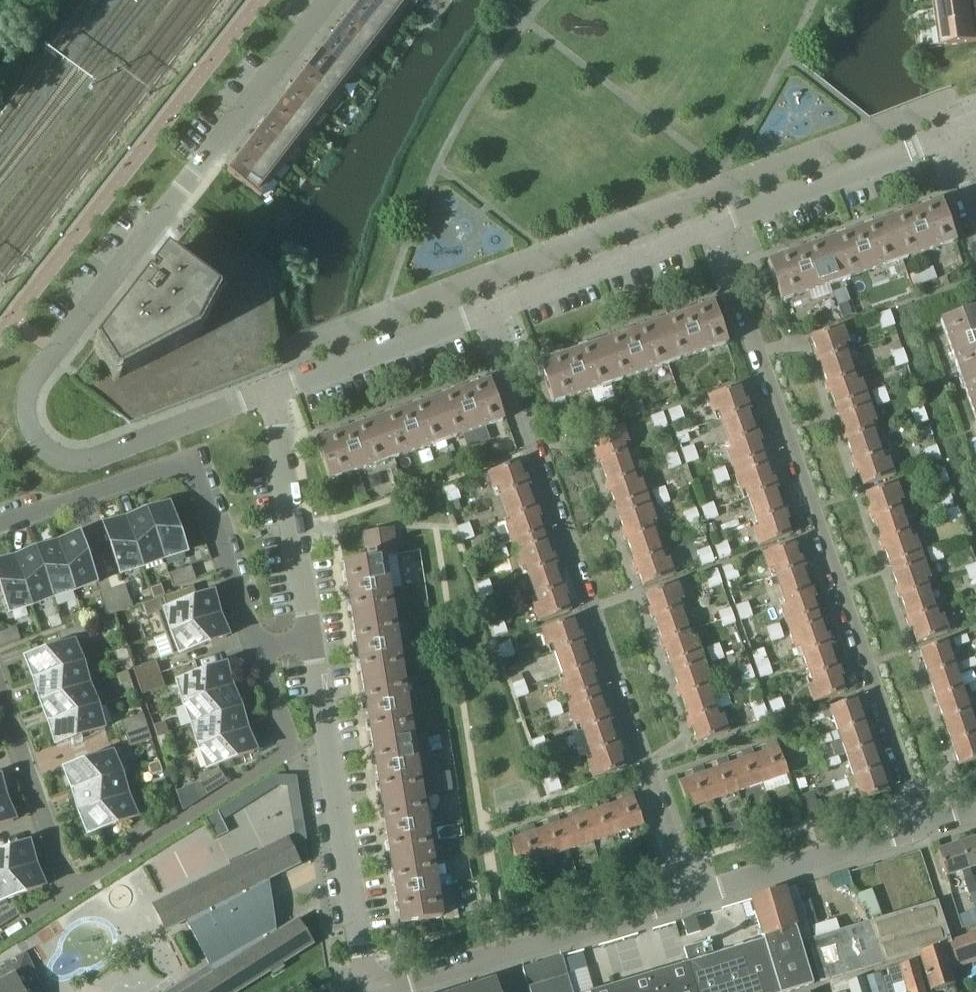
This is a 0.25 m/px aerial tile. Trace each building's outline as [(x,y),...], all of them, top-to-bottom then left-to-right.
[(360,0),(347,17),(375,39),(389,22),(360,0)] [(360,0),(389,22),(401,6),(402,5),(395,0),(360,0)] [(402,5),(401,6),(405,9),(412,0),(395,0),(402,5)] [(940,3),(943,25),(975,20),(975,0),(963,0),(940,3)] [(347,17),(334,34),(362,56),(375,39),(347,17)] [(943,25),(946,46),(975,42),(975,20),(943,25)] [(349,73),(362,56),(334,34),(320,51),(349,73)] [(320,51),(307,68),(336,90),(349,73),(320,51)] [(307,68),(294,85),(322,108),(336,90),(307,68)] [(294,85),(281,103),(309,125),(322,108),(294,85)] [(281,103),(267,120),(296,142),(309,125),(281,103)] [(267,120),(254,137),(282,159),(296,142),(267,120)] [(254,137),(241,154),(269,176),(270,175),(282,159),(254,137)] [(270,175),(269,176),(241,154),(228,171),(261,198),(262,196),(260,195),(273,178),(270,175)] [(942,203),(884,223),(897,262),(955,242),(942,203)] [(884,223),(826,243),(840,282),(897,262),(884,223)] [(840,282),(826,243),(768,263),(782,302),(840,282)] [(923,267),(931,265),(928,258),(920,261),(923,267)] [(153,282),(148,278),(94,347),(95,349),(97,347),(116,376),(195,334),(216,296),(217,298),(219,296),(171,260),(153,282)] [(914,287),(937,279),(933,267),(910,275),(914,287)] [(843,318),(853,314),(848,302),(838,306),(843,318)] [(713,305),(655,325),(668,363),(727,343),(713,305)] [(961,377),(975,372),(975,308),(941,320),(961,377)] [(889,310),(878,314),(883,329),(895,325),(889,310)] [(611,383),(668,363),(655,325),(597,344),(611,383)] [(817,362),(820,362),(845,353),(842,345),(847,344),(841,327),(812,337),(817,352),(814,353),(817,362)] [(900,341),(889,345),(897,367),(908,363),(900,341)] [(553,403),(611,383),(597,344),(540,364),(553,403)] [(820,362),(827,383),(852,375),(848,361),(857,358),(854,350),(845,353),(820,362)] [(961,377),(975,420),(975,372),(961,377)] [(839,415),(868,405),(860,381),(855,382),(852,375),(827,383),(825,384),(828,394),(831,393),(839,415)] [(446,441),(503,421),(504,421),(490,382),(432,402),(446,441)] [(747,410),(747,411),(750,410),(746,400),(744,401),(738,386),(708,397),(714,413),(719,411),(722,419),(747,410)] [(875,399),(887,395),(884,386),(872,390),(875,399)] [(887,395),(875,399),(877,407),(890,403),(887,395)] [(641,400),(629,404),(633,416),(645,412),(641,400)] [(388,461),(446,441),(432,402),(375,422),(388,461)] [(874,421),(868,405),(839,415),(844,430),(841,431),(844,441),(847,440),(872,431),(869,423),(874,421)] [(673,426),(673,425),(685,421),(680,406),(668,410),(673,426)] [(916,425),(928,421),(923,406),(911,410),(916,425)] [(754,432),(747,411),(747,410),(722,419),(711,423),(713,431),(725,428),(729,441),(755,433),(754,432)] [(656,431),(667,427),(668,427),(663,412),(651,416),(656,431)] [(388,461),(375,422),(317,442),(330,481),(388,461)] [(932,435),(929,425),(918,428),(921,440),(932,435)] [(599,462),(601,461),(626,452),(623,444),(628,443),(622,426),(592,437),(598,451),(595,452),(599,462)] [(687,430),(676,434),(680,445),(691,441),(688,433),(687,430)] [(847,440),(855,462),(880,453),(880,454),(892,450),(888,439),(876,444),(872,431),(847,440)] [(757,432),(754,432),(755,433),(729,441),(732,448),(727,450),(733,468),(763,457),(757,442),(760,441),(757,432)] [(452,444),(448,446),(452,456),(456,454),(452,444)] [(681,449),(684,457),(696,453),(693,445),(681,449)] [(925,449),(929,464),(941,460),(936,445),(925,449)] [(664,455),(667,463),(679,458),(676,451),(664,455)] [(601,461),(609,482),(633,474),(626,452),(601,461)] [(698,459),(696,453),(684,457),(686,464),(698,459)] [(882,461),(880,454),(880,453),(855,462),(852,463),(855,472),(858,471),(863,486),(893,476),(888,459),(882,461)] [(746,490),(749,497),(774,489),(776,488),(773,479),(770,480),(763,457),(733,468),(741,491),(746,490)] [(669,470),(681,465),(682,465),(679,458),(667,463),(669,470)] [(498,488),(501,495),(527,487),(530,485),(527,477),(523,478),(518,462),(488,473),(494,489),(498,488)] [(396,465),(390,467),(393,478),(399,476),(396,465)] [(715,478),(727,473),(725,466),(712,470),(715,478)] [(937,486),(949,482),(944,467),(932,471),(937,486)] [(729,480),(727,473),(715,478),(717,485),(724,483),(724,482),(729,480)] [(649,504),(647,497),(641,480),(636,482),(633,474),(609,482),(606,483),(609,493),(612,492),(619,515),(649,504)] [(872,519),(874,518),(912,505),(909,495),(901,498),(896,483),(866,494),(871,509),(868,510),(872,519)] [(455,484),(444,488),(443,488),(449,503),(461,499),(455,484)] [(655,498),(667,494),(664,486),(653,490),(655,498)] [(534,509),(527,487),(501,495),(509,518),(534,509)] [(749,497),(757,520),(782,512),(781,511),(774,489),(749,497)] [(930,500),(934,511),(954,504),(951,492),(930,500)] [(670,502),(667,494),(655,498),(658,506),(670,502)] [(701,506),(704,514),(716,510),(713,502),(701,506)] [(186,550),(170,503),(148,511),(165,560),(165,558),(186,550)] [(626,540),(628,539),(653,531),(650,522),(655,521),(649,504),(619,515),(625,530),(622,530),(626,540)] [(874,518),(882,539),(907,531),(903,519),(917,514),(914,504),(912,505),(874,518)] [(963,520),(957,505),(945,510),(950,525),(963,520)] [(506,527),(512,544),(542,534),(537,518),(540,517),(537,508),(534,509),(509,518),(511,525),(506,527)] [(684,512),(686,519),(698,515),(696,508),(684,512)] [(718,517),(716,510),(704,514),(706,521),(718,517)] [(784,510),(781,511),(782,512),(757,520),(759,527),(754,529),(760,546),(790,535),(785,520),(787,519),(784,510)] [(164,560),(165,560),(148,511),(127,519),(126,517),(142,566),(163,559),(164,560)] [(698,515),(686,519),(689,527),(701,523),(698,515)] [(125,518),(125,519),(104,527),(121,575),(122,574),(122,573),(142,566),(126,517),(125,518)] [(460,535),(472,531),(470,522),(457,526),(460,535)] [(718,532),(715,524),(708,526),(711,535),(718,532)] [(366,559),(384,557),(397,554),(393,529),(363,533),(367,555),(365,555),(366,559)] [(465,543),(469,556),(485,550),(480,536),(475,538),(472,531),(460,535),(463,542),(473,539),(473,540),(465,543)] [(628,539),(635,561),(661,552),(653,531),(628,539)] [(907,531),(882,539),(879,541),(882,550),(885,549),(893,572),(923,562),(915,537),(910,539),(907,531)] [(512,544),(515,552),(521,568),(526,566),(528,574),(554,566),(557,565),(553,555),(550,556),(542,534),(512,544)] [(58,543),(74,589),(95,582),(96,584),(97,583),(81,536),(61,542),(60,541),(59,541),(59,543),(58,543)] [(726,541),(714,545),(720,560),(732,556),(726,541)] [(492,546),(495,554),(506,550),(503,542),(492,546)] [(54,597),(74,589),(58,543),(37,551),(53,599),(54,598),(54,597)] [(801,566),(801,567),(804,566),(800,557),(798,558),(793,543),(762,553),(768,570),(773,568),(775,575),(801,566)] [(929,556),(942,551),(939,543),(926,547),(929,556)] [(714,562),(709,547),(697,551),(702,566),(714,562)] [(486,557),(489,565),(509,558),(506,550),(495,554),(486,557)] [(15,557),(31,604),(52,597),(53,599),(37,551),(16,558),(16,556),(15,557)] [(944,559),(942,551),(929,556),(931,564),(944,559)] [(663,560),(661,552),(635,561),(633,562),(636,571),(639,571),(644,585),(674,575),(668,559),(663,560)] [(31,604),(15,557),(14,557),(14,558),(0,564),(0,586),(9,613),(11,613),(10,612),(31,604)] [(353,623),(394,617),(384,557),(366,559),(343,563),(350,603),(353,623)] [(899,597),(902,596),(927,588),(924,580),(929,578),(923,562),(893,572),(899,587),(896,588),(899,597)] [(727,582),(728,582),(739,578),(734,563),(722,567),(727,582)] [(965,566),(970,581),(975,579),(975,563),(965,566)] [(192,566),(169,574),(174,587),(196,579),(192,566)] [(561,587),(554,566),(528,574),(536,596),(561,587)] [(809,590),(808,589),(801,567),(801,566),(775,575),(764,579),(772,602),(783,598),(809,590)] [(716,569),(704,573),(709,587),(721,584),(716,569)] [(477,584),(479,590),(491,586),(489,580),(477,584)] [(653,619),(655,618),(680,609),(678,601),(682,599),(677,583),(647,593),(652,608),(649,609),(653,619)] [(154,600),(166,596),(162,584),(150,588),(154,600)] [(482,599),(494,595),(491,586),(479,590),(482,599)] [(561,587),(536,596),(538,603),(534,605),(540,622),(569,612),(564,596),(567,595),(564,586),(561,587)] [(126,587),(113,592),(121,614),(134,610),(126,587)] [(787,624),(817,613),(812,598),(814,597),(811,588),(808,589),(809,590),(783,598),(786,605),(781,607),(787,624)] [(902,596),(909,618),(935,610),(927,588),(902,596)] [(121,614),(113,592),(100,596),(108,618),(121,614)] [(165,634),(221,615),(220,614),(219,614),(211,593),(176,605),(172,594),(166,596),(154,600),(143,604),(147,617),(158,613),(165,634)] [(720,605),(728,602),(725,593),(717,596),(720,605)] [(735,606),(737,613),(750,609),(748,602),(735,606)] [(718,612),(721,619),(733,615),(730,608),(718,612)] [(655,618),(662,639),(688,631),(680,609),(655,618)] [(750,609),(737,613),(740,621),(753,617),(750,609)] [(937,617),(935,610),(909,618),(906,619),(910,629),(912,628),(917,643),(948,632),(942,616),(937,617)] [(75,627),(86,624),(82,612),(71,616),(75,627)] [(800,646),(803,653),(828,645),(831,645),(827,635),(825,636),(817,613),(787,624),(795,648),(800,646)] [(47,618),(51,630),(63,626),(58,614),(47,618)] [(173,656),(227,638),(219,616),(221,615),(165,634),(173,656)] [(733,615),(721,619),(723,626),(735,622),(733,615)] [(363,683),(403,677),(394,617),(353,623),(359,663),(363,683)] [(508,633),(502,619),(490,623),(495,638),(508,633)] [(556,652),(581,644),(584,643),(581,633),(577,635),(572,620),(542,630),(548,646),(553,645),(556,652)] [(33,679),(33,680),(81,663),(74,643),(91,637),(86,624),(75,627),(58,633),(62,647),(28,659),(34,679),(33,679)] [(767,627),(769,634),(779,630),(776,624),(767,627)] [(0,633),(0,647),(21,640),(16,627),(0,633)] [(782,638),(779,630),(769,634),(772,642),(782,638)] [(688,631),(662,639),(660,640),(663,650),(666,649),(674,671),(703,661),(695,637),(690,638),(688,631)] [(954,638),(957,646),(969,642),(966,634),(954,638)] [(515,654),(510,641),(510,639),(497,644),(503,658),(515,654)] [(928,674),(953,665),(945,642),(921,651),(928,674)] [(707,647),(709,655),(722,651),(719,643),(707,647)] [(588,666),(581,644),(556,652),(563,675),(588,666)] [(803,653),(811,677),(836,668),(836,667),(828,645),(803,653)] [(126,647),(115,651),(119,663),(130,659),(126,647)] [(724,659),(722,651),(709,655),(712,663),(724,659)] [(974,657),(961,662),(964,670),(975,665),(975,662),(974,657)] [(755,663),(758,670),(770,666),(767,659),(755,663)] [(134,669),(138,681),(161,674),(156,661),(134,669)] [(680,697),(682,696),(707,687),(705,679),(709,678),(703,661),(674,671),(679,686),(676,687),(680,697)] [(81,663),(33,680),(33,681),(35,680),(42,701),(88,685),(81,663)] [(178,683),(185,703),(233,687),(233,686),(231,686),(224,665),(176,681),(176,683),(178,683)] [(592,665),(588,666),(563,675),(566,682),(561,684),(567,701),(597,690),(591,675),(595,674),(592,665)] [(738,669),(740,676),(753,671),(750,665),(738,669)] [(928,674),(936,696),(961,687),(953,665),(928,674)] [(772,674),(770,666),(758,670),(760,678),(772,674)] [(838,666),(836,667),(836,668),(811,677),(813,683),(808,685),(814,702),(844,692),(839,677),(842,676),(838,666)] [(128,671),(117,675),(121,686),(132,682),(128,671)] [(756,680),(753,671),(740,676),(743,684),(756,680)] [(161,674),(138,681),(143,695),(165,687),(161,674)] [(369,723),(372,743),(413,737),(403,677),(363,683),(369,723)] [(511,683),(514,692),(526,687),(523,679),(511,683)] [(48,722),(48,723),(96,706),(89,687),(91,687),(90,685),(89,686),(88,685),(42,701),(49,722),(48,722)] [(233,687),(185,703),(192,724),(191,724),(191,725),(239,709),(232,688),(233,687)] [(517,700),(517,699),(529,695),(526,687),(514,692),(517,700)] [(682,696),(690,718),(715,709),(707,687),(682,696)] [(961,687),(936,696),(944,719),(969,711),(961,687)] [(583,731),(608,723),(611,722),(608,712),(605,713),(597,690),(567,701),(575,724),(580,723),(583,731)] [(769,702),(774,717),(786,713),(781,698),(769,702)] [(548,711),(560,707),(558,699),(546,703),(548,711)] [(830,708),(838,730),(863,722),(856,699),(830,708)] [(752,707),(757,723),(768,718),(764,704),(752,707)] [(50,723),(57,745),(105,728),(105,727),(103,727),(96,706),(48,723),(48,724),(50,723)] [(563,714),(560,707),(548,711),(551,719),(563,714)] [(193,726),(200,746),(248,730),(248,729),(246,730),(239,709),(191,725),(191,726),(193,726)] [(715,709),(690,718),(687,718),(690,728),(693,727),(698,742),(728,732),(722,715),(717,717),(715,709)] [(820,711),(818,712),(809,715),(812,724),(823,721),(820,711)] [(952,742),(975,734),(975,730),(969,711),(944,719),(952,742)] [(121,721),(125,734),(148,727),(143,714),(121,721)] [(792,722),(793,725),(795,730),(809,725),(807,717),(792,722)] [(153,725),(157,737),(169,733),(165,722),(153,725)] [(847,754),(846,753),(871,744),(863,722),(838,730),(838,731),(817,738),(820,746),(831,743),(836,757),(847,754)] [(615,745),(608,723),(583,731),(590,753),(615,745)] [(783,729),(790,748),(799,745),(792,725),(783,729)] [(152,739),(148,727),(125,734),(130,747),(152,739)] [(200,746),(207,767),(206,768),(206,769),(254,753),(247,731),(248,730),(200,746)] [(169,733),(157,737),(161,748),(173,744),(169,733)] [(975,759),(975,734),(952,742),(960,764),(975,759)] [(427,735),(413,737),(372,743),(382,804),(422,797),(419,777),(425,776),(433,774),(427,735)] [(543,736),(531,740),(534,749),(546,744),(543,736)] [(770,750),(754,756),(763,782),(788,773),(776,739),(767,743),(770,750)] [(615,745),(590,753),(593,760),(588,762),(594,778),(623,768),(619,754),(622,753),(619,743),(615,745)] [(534,749),(536,756),(541,770),(554,766),(546,744),(534,749)] [(847,754),(854,776),(879,767),(871,744),(846,753),(847,754)] [(763,782),(754,756),(751,748),(742,751),(745,759),(730,764),(739,790),(763,782)] [(127,772),(119,750),(66,768),(73,790),(72,790),(72,791),(120,774),(120,775),(127,772)] [(739,790),(730,764),(727,756),(718,760),(721,767),(705,773),(714,799),(739,790)] [(836,757),(825,760),(828,769),(839,765),(836,757)] [(152,776),(163,772),(159,760),(148,764),(152,776)] [(714,799),(705,773),(702,765),(693,768),(696,776),(680,781),(689,807),(714,799)] [(854,776),(862,799),(887,790),(879,767),(854,776)] [(205,797),(227,782),(221,771),(200,783),(205,797)] [(433,774),(425,776),(428,795),(458,790),(454,771),(433,774)] [(120,775),(120,774),(72,791),(72,792),(74,791),(81,812),(127,796),(127,795),(120,775)] [(550,794),(562,790),(557,775),(545,779),(550,794)] [(297,776),(286,776),(274,776),(261,784),(266,792),(277,785),(298,785),(297,776)] [(835,791),(846,787),(843,779),(833,783),(835,791)] [(624,800),(609,806),(618,832),(643,823),(634,797),(633,797),(631,790),(621,793),(624,800)] [(127,795),(127,796),(81,812),(88,833),(86,833),(87,835),(142,816),(134,793),(127,795)] [(387,838),(391,863),(432,857),(422,797),(382,804),(387,838)] [(7,799),(0,801),(0,826),(13,822),(6,800),(7,799)] [(593,841),(618,832),(609,806),(606,799),(597,802),(599,809),(588,813),(585,806),(581,807),(593,841)] [(575,818),(560,823),(569,850),(593,841),(581,807),(572,810),(575,818)] [(217,839),(229,833),(218,810),(206,818),(217,839)] [(550,826),(535,832),(544,858),(569,850),(560,823),(557,816),(548,819),(550,826)] [(722,827),(725,835),(738,831),(735,823),(722,827)] [(520,867),(544,858),(535,832),(532,824),(523,828),(526,835),(510,840),(520,867)] [(270,970),(272,973),(284,966),(282,963),(311,944),(312,945),(313,944),(297,920),(296,920),(297,921),(274,936),(266,880),(298,864),(299,864),(300,864),(291,847),(307,840),(306,834),(305,830),(304,831),(287,839),(287,838),(286,839),(244,861),(242,857),(229,864),(231,867),(154,905),(154,904),(153,905),(166,931),(167,930),(167,929),(186,920),(209,966),(168,991),(235,991),(270,970)] [(975,866),(975,838),(961,843),(970,868),(975,866)] [(36,865),(36,864),(35,864),(27,843),(0,852),(0,877),(36,865)] [(970,868),(961,843),(938,851),(946,876),(970,868)] [(432,857),(391,863),(401,923),(442,916),(432,857)] [(36,865),(0,877),(0,927),(20,915),(12,903),(9,906),(6,900),(43,888),(35,866),(37,865),(36,865)] [(974,876),(964,879),(969,894),(975,892),(975,883),(974,876)] [(785,889),(752,899),(761,930),(764,940),(714,955),(709,940),(684,947),(688,962),(697,991),(789,991),(813,985),(801,942),(790,904),(785,889)] [(871,890),(857,895),(868,921),(881,916),(871,890)] [(801,901),(790,904),(801,942),(808,940),(812,939),(801,901)] [(938,901),(869,922),(884,963),(918,953),(930,991),(955,983),(950,970),(958,968),(960,967),(950,941),(938,901)] [(687,935),(701,931),(696,916),(682,920),(687,935)] [(884,963),(869,922),(812,939),(808,940),(821,982),(884,963)] [(950,941),(960,967),(975,962),(975,932),(950,941)] [(23,954),(0,965),(0,991),(42,991),(23,954)] [(583,954),(564,959),(568,973),(586,967),(583,954)] [(914,960),(897,966),(905,991),(922,991),(923,991),(914,960)] [(688,962),(590,991),(697,991),(688,962)] [(897,966),(887,969),(892,986),(894,985),(895,991),(905,991),(897,966)] [(567,975),(528,987),(530,991),(573,991),(567,975)] [(850,991),(869,991),(865,976),(847,982),(850,991)] [(494,980),(493,981),(493,982),(471,990),(471,991),(498,991),(494,980)]
